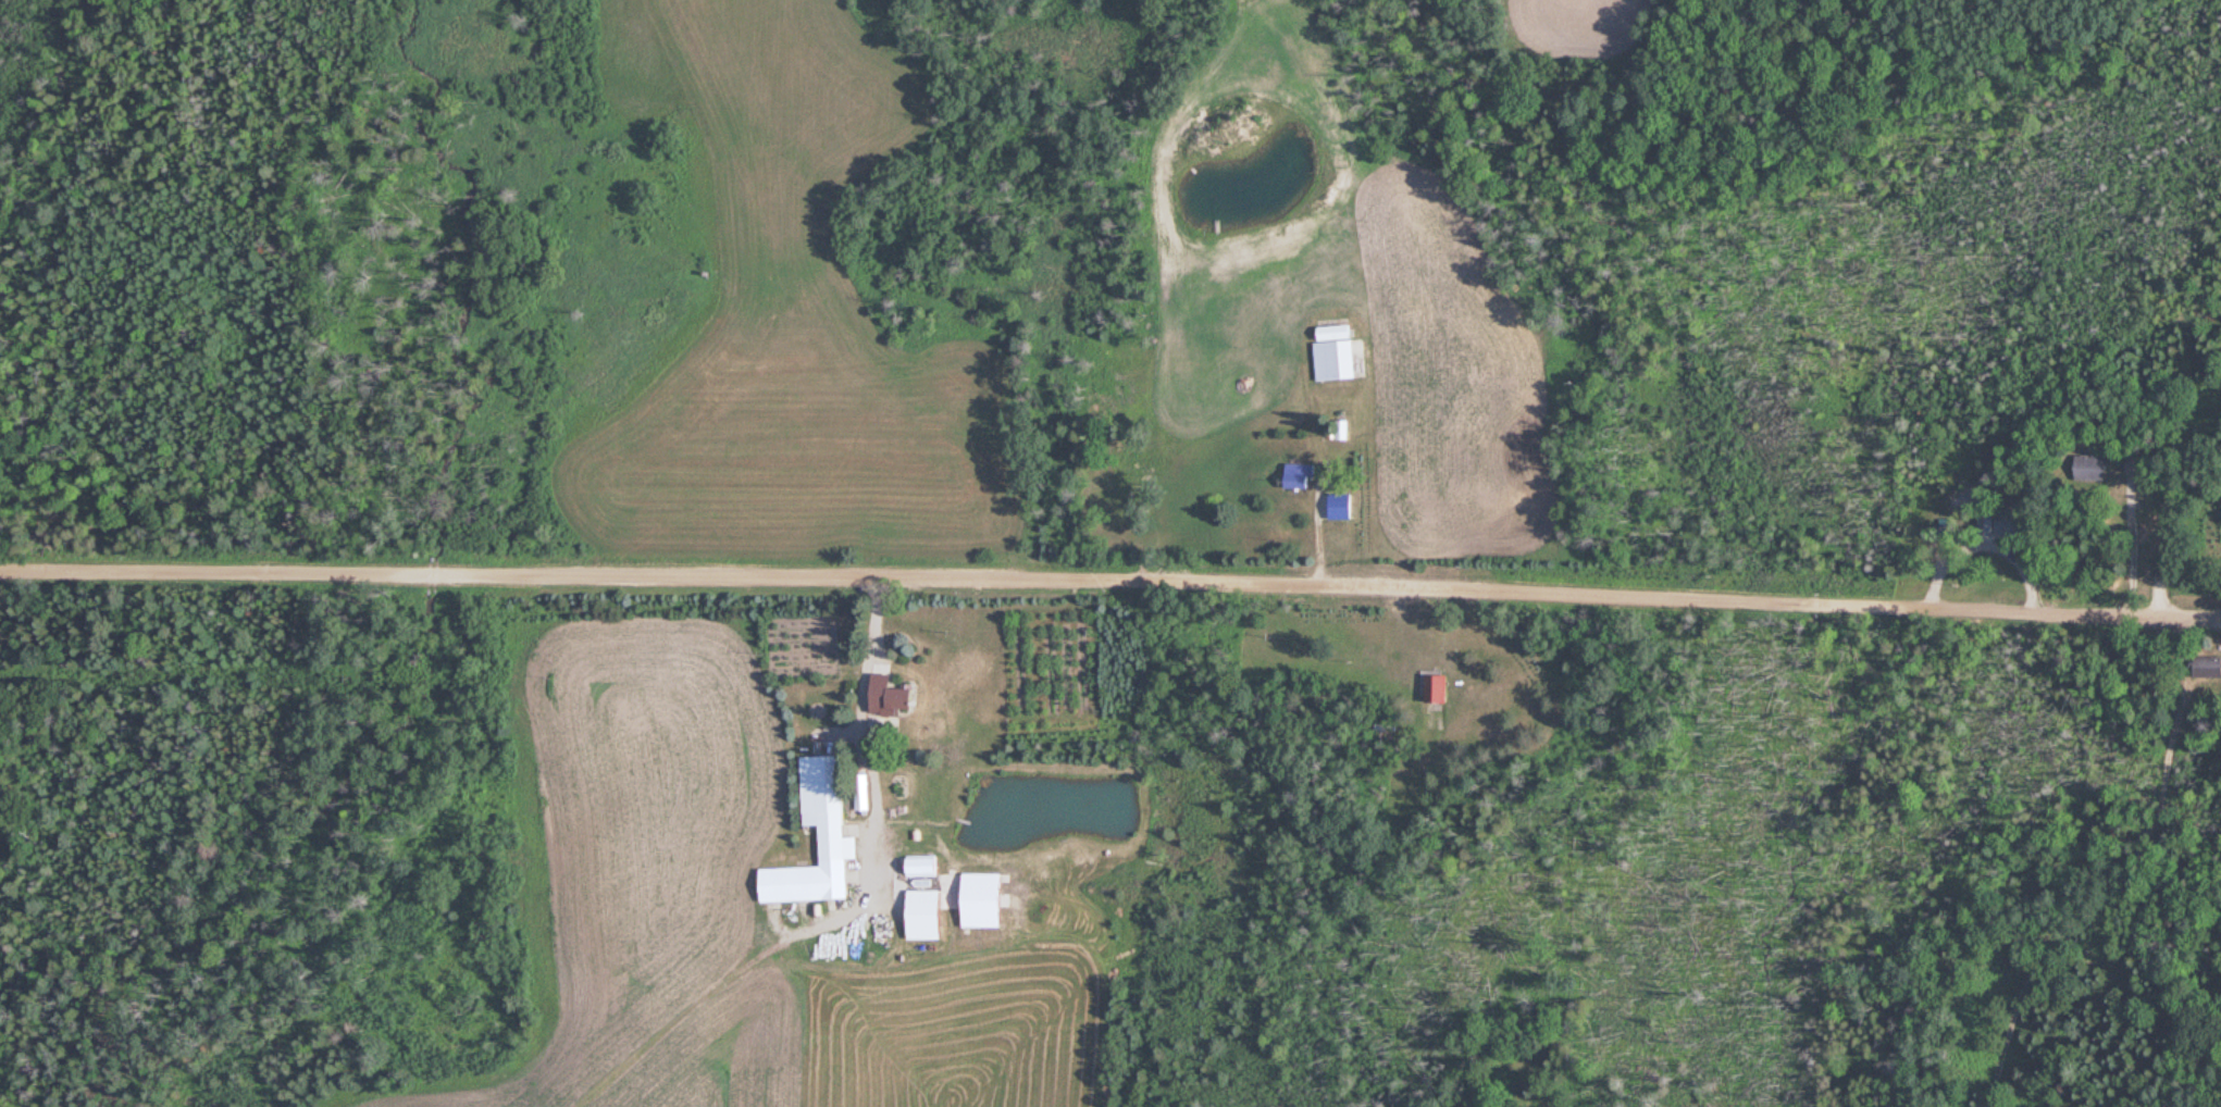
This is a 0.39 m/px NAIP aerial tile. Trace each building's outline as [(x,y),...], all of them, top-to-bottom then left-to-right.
[(1323,382),(1367,379),(1363,325),(1320,327),(1323,382)] [(2071,454),(2071,480),(2100,480),(2100,454),(2071,454)] [(1290,488),(1322,488),(1322,464),(1290,464),(1290,488)] [(2220,655),(2190,655),(2190,676),(2220,676),(2220,655)] [(1434,687),(1433,676),(1425,677),(1426,687),(1434,687)] [(927,712),(927,688),(878,687),(878,711),(927,712)] [(806,757),(808,826),(827,826),(829,899),(854,898),(853,860),(863,859),(863,834),(853,835),(851,755),(806,757)] [(951,939),(950,889),(916,890),(917,940),(951,939)]
